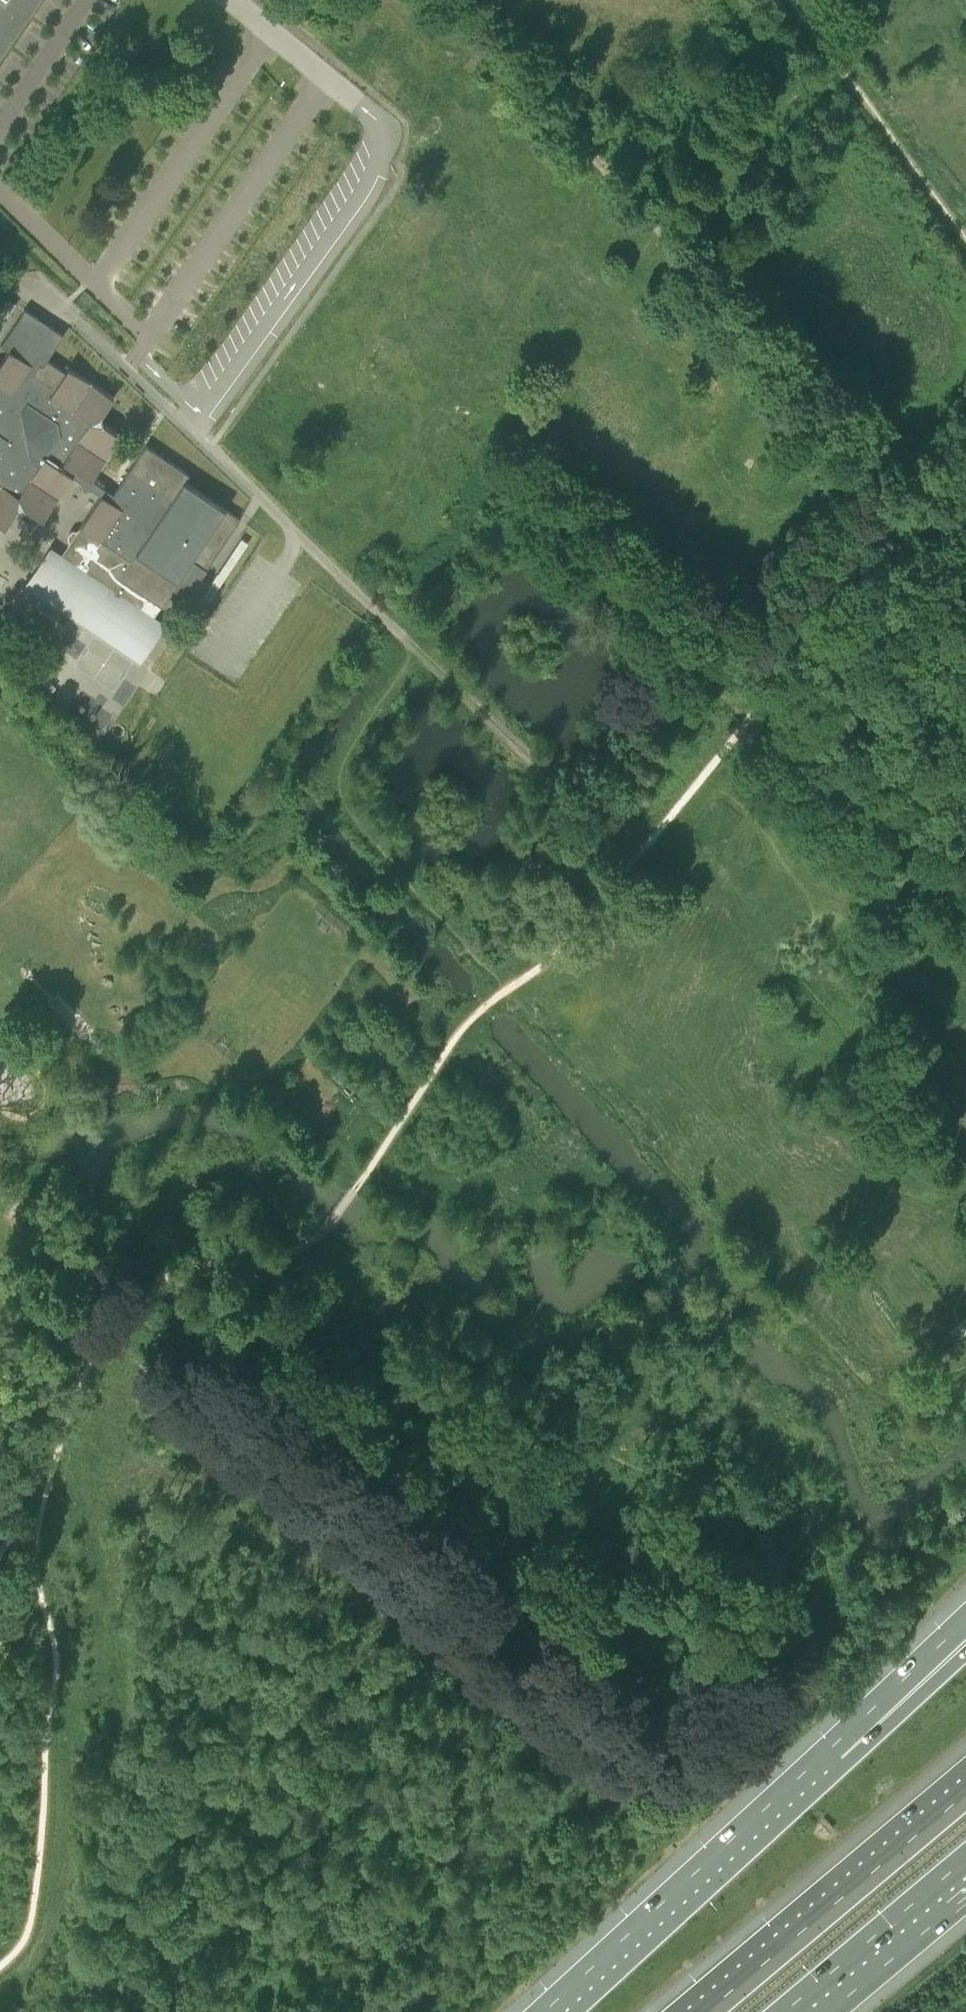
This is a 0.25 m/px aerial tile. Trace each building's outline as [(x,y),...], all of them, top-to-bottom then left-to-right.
[(28,13),(37,0),(0,0),(0,54),(28,13)] [(4,527),(17,509),(25,507),(43,519),(72,475),(82,482),(83,489),(91,488),(100,494),(80,525),(59,556),(166,628),(206,569),(240,519),(225,509),(184,482),(189,474),(145,445),(129,469),(113,493),(91,479),(121,435),(103,423),(101,415),(113,397),(68,366),(54,386),(33,372),(39,363),(42,365),(63,334),(24,308),(15,322),(0,344),(8,350),(0,362),(0,524),(4,527)]
